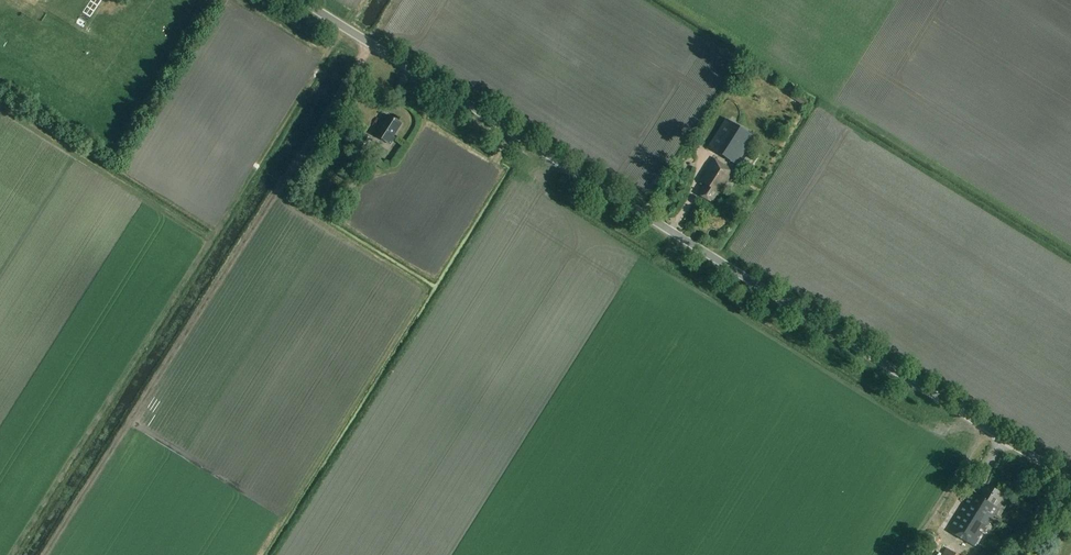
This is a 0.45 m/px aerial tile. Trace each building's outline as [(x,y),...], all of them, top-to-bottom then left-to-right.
[(805,108),(808,102),(794,94),(791,99),(805,108)] [(393,137),(402,124),(388,116),(383,125),(381,124),(374,134),(391,145),(395,138),(393,137)] [(737,165),(755,137),(727,119),(709,146),(737,165)] [(358,164),(373,140),(365,134),(349,159),(358,164)] [(746,157),(743,162),(748,166),(751,161),(746,157)] [(714,204),(734,172),(715,159),(701,181),(706,185),(700,195),(714,204)] [(974,546),(1004,496),(988,486),(980,497),(973,493),(950,532),(974,546)]
